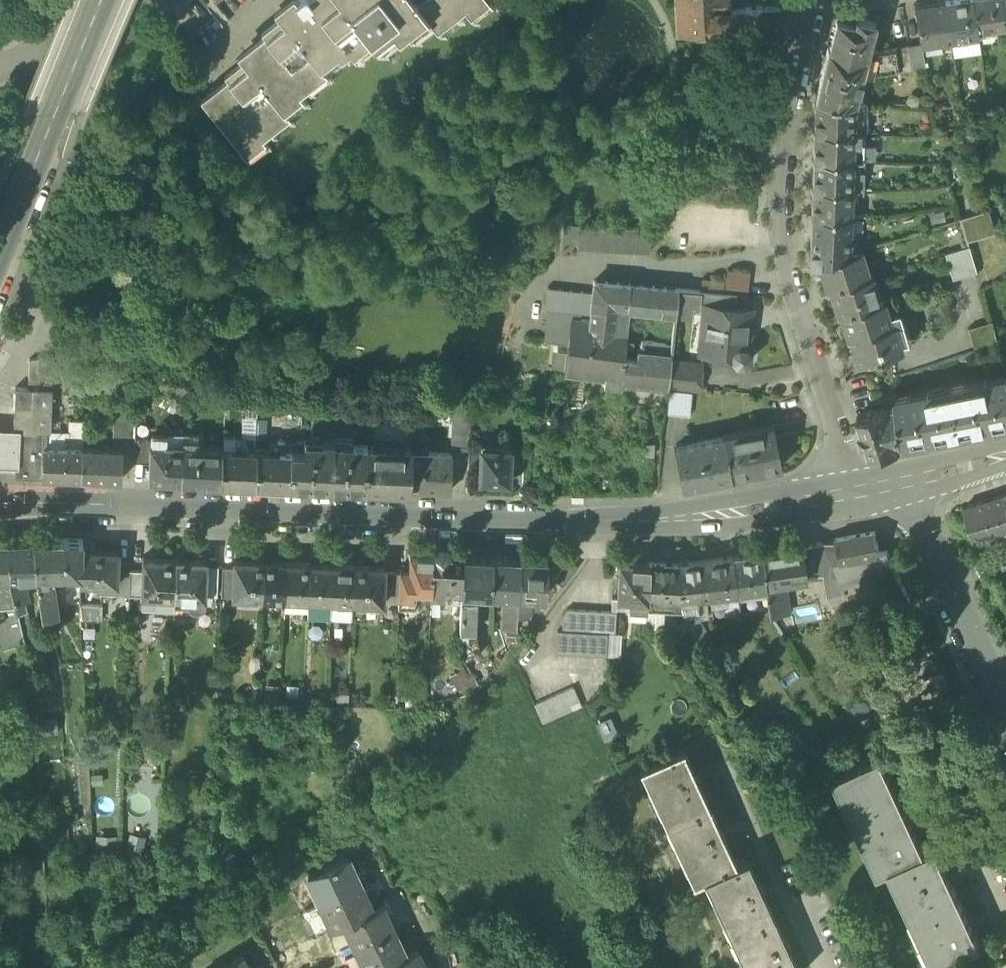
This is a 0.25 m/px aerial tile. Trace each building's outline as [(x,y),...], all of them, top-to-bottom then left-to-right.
[(375,39),(344,0),(322,0),(317,3),(315,0),(306,0),(284,18),(287,22),(326,71),(345,56),(342,53),(350,46),(356,53),(375,39)] [(435,22),(418,0),(344,0),(375,39),(384,50),(402,35),(399,32),(407,25),(416,37),(435,22)] [(435,22),(441,29),(460,14),(457,11),(465,4),(474,16),(492,1),(491,0),(418,0),(435,22)] [(679,38),(717,36),(717,37),(783,31),(781,10),(763,11),(763,9),(748,10),(748,12),(731,13),(730,0),(677,0),(679,38)] [(979,33),(973,0),(954,0),(945,1),(952,41),(979,37),(979,33)] [(1005,28),(1005,27),(1002,0),(973,0),(979,33),(1005,28)] [(942,42),(952,41),(945,1),(915,6),(922,45),(922,46),(925,45),(942,42)] [(857,103),(863,78),(866,65),(868,56),(875,28),(876,22),(857,18),(855,23),(837,19),(830,48),(829,48),(816,102),(857,103)] [(329,75),(326,71),(287,22),(269,36),(272,40),(245,61),(248,65),(287,114),(305,100),(299,92),(308,86),(311,89),(329,75)] [(979,37),(952,41),(954,59),(982,55),(979,37)] [(942,42),(925,45),(927,57),(944,54),(942,42)] [(922,45),(910,48),(914,71),(927,69),(922,46),(922,45)] [(900,73),(914,71),(910,48),(896,50),(900,73)] [(896,50),(875,53),(872,64),(866,65),(863,78),(900,73),(896,50)] [(868,56),(866,65),(872,64),(875,53),(868,56)] [(290,118),(287,114),(248,65),(230,80),(233,84),(206,105),(248,158),(266,144),(263,139),(290,118)] [(867,104),(857,103),(816,102),(815,130),(854,131),(855,116),(867,116),(867,104)] [(870,116),(867,116),(855,116),(854,131),(866,132),(869,132),(870,116)] [(865,160),(866,132),(854,131),(815,130),(814,158),(865,160)] [(864,187),(865,160),(814,158),(813,186),(864,187)] [(863,199),(864,187),(813,186),(812,214),(852,215),(852,199),(863,199)] [(946,219),(944,207),(929,210),(931,222),(946,219)] [(961,217),(968,240),(992,233),(985,210),(961,217)] [(850,243),(852,215),(812,214),(810,264),(819,261),(855,250),(856,243),(850,243)] [(563,241),(576,242),(577,224),(564,224),(563,241)] [(576,248),(648,252),(649,228),(577,224),(576,242),(576,248)] [(969,245),(957,248),(966,275),(977,272),(969,245)] [(861,248),(855,250),(819,261),(827,289),(830,288),(869,275),(861,248)] [(953,279),(966,275),(957,248),(945,252),(953,279)] [(728,270),(726,293),(724,293),(725,281),(702,279),(701,291),(703,291),(702,305),(706,305),(706,304),(737,307),(738,294),(748,295),(750,272),(728,270)] [(872,275),(869,275),(830,288),(838,314),(841,314),(881,301),(872,275)] [(566,371),(607,376),(622,378),(621,385),(624,385),(658,388),(668,389),(671,361),(671,356),(639,353),(638,363),(625,362),(629,311),(675,316),(678,289),(595,281),(594,293),(591,320),(574,319),(570,345),(569,353),(566,371)] [(546,342),(570,345),(574,319),(591,320),(594,293),(548,289),(546,310),(548,310),(546,342)] [(694,306),(702,305),(703,291),(701,291),(680,289),(677,318),(694,319),(694,306)] [(902,350),(900,344),(894,324),(891,324),(888,314),(883,300),(881,301),(841,314),(849,340),(852,339),(859,363),(902,350)] [(738,365),(746,366),(752,361),(752,353),(747,347),(746,347),(748,320),(753,317),(753,309),(737,307),(706,304),(706,305),(705,318),(708,323),(705,353),(701,352),(701,355),(732,358),(732,360),(738,365)] [(911,307),(888,314),(891,324),(894,324),(900,344),(921,338),(911,307)] [(969,329),(976,352),(999,345),(992,322),(969,329)] [(29,373),(52,374),(53,350),(29,354),(29,373)] [(566,371),(569,353),(554,351),(551,369),(566,371)] [(672,388),(700,391),(702,364),(671,361),(668,389),(671,389),(672,388)] [(29,373),(28,383),(52,385),(52,374),(29,373)] [(623,389),(624,385),(621,385),(622,378),(607,376),(605,387),(623,389)] [(1005,382),(1005,376),(969,385),(970,390),(1005,382)] [(1005,427),(1005,382),(970,390),(969,385),(952,388),(953,394),(912,402),(911,397),(896,400),(897,405),(904,448),(1005,427)] [(50,427),(52,385),(28,383),(16,383),(14,424),(14,428),(18,428),(47,429),(47,427),(50,427)] [(668,415),(690,417),(693,393),(670,391),(668,415)] [(886,396),(889,407),(897,405),(896,400),(895,393),(886,396)] [(454,405),(453,413),(471,413),(471,403),(454,405)] [(904,448),(897,405),(889,407),(857,417),(870,455),(904,448)] [(256,417),(266,417),(266,408),(257,407),(256,416),(256,417)] [(115,436),(136,437),(136,436),(137,411),(116,410),(115,436)] [(452,450),(469,451),(470,443),(471,413),(453,413),(452,450)] [(256,417),(256,416),(243,415),(242,436),(255,436),(256,417)] [(70,432),(83,433),(83,417),(69,416),(70,428),(70,432)] [(255,438),(265,438),(266,417),(256,417),(255,436),(255,438)] [(14,424),(0,424),(0,462),(16,463),(18,428),(14,428),(14,424)] [(46,444),(65,444),(65,432),(70,432),(70,428),(50,427),(47,427),(47,429),(46,444)] [(724,437),(724,440),(732,477),(782,467),(774,427),(724,437)] [(46,444),(47,429),(18,428),(16,463),(16,474),(43,475),(44,444),(46,444)] [(81,477),(122,478),(123,447),(83,445),(83,433),(70,432),(65,432),(65,444),(46,444),(44,444),(43,475),(81,477)] [(158,433),(158,444),(166,444),(166,442),(183,443),(184,434),(158,433)] [(183,443),(183,444),(199,445),(199,434),(184,434),(183,443)] [(148,437),(136,436),(136,437),(134,461),(147,461),(148,437)] [(733,480),(732,477),(724,440),(676,450),(684,490),(733,480)] [(481,481),(510,482),(511,442),(500,441),(499,448),(484,448),(485,444),(482,444),(481,473),(481,481)] [(183,444),(183,443),(166,442),(166,444),(158,444),(154,444),(152,444),(151,462),(150,480),(181,481),(183,444)] [(235,448),(223,447),(221,483),(255,484),(257,448),(246,448),(246,443),(235,442),(235,448)] [(304,442),(303,450),(302,486),(365,488),(367,444),(304,442)] [(268,449),(257,448),(255,484),(290,485),(291,449),(279,449),(279,444),(268,443),(268,449)] [(482,444),(470,443),(469,451),(468,473),(481,473),(482,444)] [(223,446),(199,445),(183,444),(181,481),(221,483),(223,447),(223,446)] [(365,488),(411,490),(412,453),(412,446),(367,444),(365,488)] [(290,485),(302,486),(303,450),(291,449),(290,485)] [(452,454),(412,453),(411,490),(451,491),(452,454)] [(1005,497),(984,504),(988,516),(964,526),(1005,618),(1005,497)] [(835,542),(839,565),(839,566),(863,561),(880,558),(879,555),(876,535),(835,542)] [(64,538),(35,540),(37,575),(51,574),(59,574),(66,574),(81,574),(82,549),(82,539),(64,538)] [(8,541),(10,576),(25,575),(37,575),(35,540),(8,541)] [(10,576),(8,541),(0,541),(0,576),(10,576)] [(835,542),(823,544),(833,566),(839,565),(835,542)] [(803,547),(809,580),(823,578),(837,576),(833,566),(823,544),(803,547)] [(761,554),(766,587),(781,585),(809,580),(803,547),(761,554)] [(118,551),(82,549),(81,574),(81,582),(99,583),(116,583),(117,584),(118,570),(118,551)] [(401,575),(400,598),(416,598),(417,590),(432,591),(434,554),(411,553),(410,569),(401,569),(401,575)] [(465,556),(434,554),(432,591),(463,592),(465,556)] [(739,595),(767,590),(766,587),(761,554),(733,558),(739,595)] [(881,600),(883,604),(893,599),(905,593),(887,554),(879,555),(880,558),(863,561),(867,570),(874,584),(881,600)] [(463,592),(463,593),(474,594),(491,595),(493,557),(465,556),(463,592)] [(521,558),(493,557),(491,595),(508,596),(519,596),(521,558)] [(204,603),(205,599),(207,567),(207,561),(177,560),(143,558),(143,571),(142,597),(156,597),(156,607),(175,607),(194,608),(198,608),(202,606),(204,603)] [(521,558),(519,596),(529,597),(547,598),(549,559),(521,558)] [(711,599),(739,595),(733,558),(705,562),(711,599)] [(867,570),(863,561),(839,566),(839,565),(833,566),(837,576),(839,579),(848,577),(867,570)] [(234,598),(263,599),(265,563),(235,562),(235,567),(234,598)] [(707,599),(711,599),(705,562),(678,566),(683,604),(699,602),(699,600),(707,599)] [(287,564),(265,563),(263,599),(286,600),(287,564)] [(630,602),(648,603),(650,564),(621,563),(619,601),(630,602)] [(310,565),(287,564),(286,600),(309,601),(310,565)] [(650,564),(648,603),(677,604),(683,604),(678,566),(650,564)] [(333,566),(310,565),(309,601),(331,602),(333,566)] [(356,567),(333,566),(331,602),(332,602),(353,602),(354,602),(356,567)] [(205,599),(217,600),(219,567),(207,567),(205,599)] [(222,598),(234,598),(235,567),(223,567),(222,598)] [(384,568),(356,567),(354,602),(383,604),(384,575),(384,568)] [(115,596),(130,596),(131,571),(118,570),(117,584),(116,583),(115,596)] [(848,577),(864,611),(868,609),(865,600),(860,590),(874,584),(867,570),(848,577)] [(143,571),(131,571),(130,596),(142,597),(143,571)] [(59,613),(55,582),(52,579),(51,574),(37,575),(42,615),(43,615),(59,613)] [(30,597),(25,575),(10,576),(16,601),(24,599),(30,597)] [(383,604),(399,604),(400,598),(401,575),(384,575),(383,604)] [(10,576),(0,576),(0,633),(6,646),(25,639),(25,638),(24,638),(18,613),(16,601),(10,576)] [(837,576),(823,578),(827,603),(849,600),(839,579),(837,576)] [(848,577),(839,579),(849,600),(855,615),(864,611),(848,577)] [(99,583),(98,588),(97,588),(97,595),(115,596),(116,583),(99,583)] [(860,590),(865,600),(871,598),(873,603),(881,600),(874,584),(860,590)] [(786,616),(781,585),(766,587),(767,590),(768,598),(771,618),(786,616)] [(768,598),(767,590),(739,595),(740,602),(768,598)] [(463,592),(432,591),(432,602),(463,604),(463,600),(463,593),(463,592)] [(905,593),(893,599),(896,606),(897,610),(910,604),(905,593)] [(508,596),(491,595),(490,606),(504,606),(504,600),(507,600),(508,596)] [(740,602),(739,595),(711,599),(712,610),(740,605),(740,602)] [(504,616),(506,616),(518,618),(519,596),(508,596),(507,600),(504,600),(504,606),(504,616)] [(529,602),(529,597),(519,596),(518,618),(530,618),(532,615),(533,602),(529,602)] [(156,597),(142,597),(141,617),(156,617),(156,607),(156,597)] [(416,609),(416,598),(400,598),(399,604),(399,605),(399,609),(416,609)] [(16,601),(18,613),(22,612),(27,610),(24,599),(16,601)] [(701,617),(698,617),(701,621),(710,620),(707,599),(699,600),(699,602),(701,617)] [(886,610),(896,606),(893,599),(883,604),(886,610)] [(309,601),(286,600),(285,612),(308,613),(309,601)] [(462,613),(461,631),(477,631),(478,600),(474,600),(463,600),(463,604),(462,613)] [(331,602),(309,601),(308,613),(308,619),(331,620),(332,602),(331,602)] [(630,611),(630,602),(619,601),(612,601),(612,612),(618,613),(630,613),(630,611)] [(352,621),(353,602),(332,602),(331,620),(352,621)] [(648,603),(630,602),(630,611),(648,612),(648,603)] [(683,604),(684,619),(698,617),(701,617),(699,602),(683,604)] [(676,613),(677,604),(648,603),(648,612),(665,613),(676,613)] [(81,608),(81,619),(103,619),(103,605),(81,605),(81,608)] [(564,632),(563,632),(563,633),(597,635),(609,636),(617,636),(618,613),(612,612),(565,610),(564,632)] [(32,635),(29,615),(23,617),(22,612),(18,613),(24,638),(25,638),(32,635)] [(665,613),(648,612),(648,623),(654,631),(664,632),(665,613)] [(59,613),(43,615),(44,627),(61,625),(59,613)] [(517,630),(518,618),(506,616),(505,630),(517,630)] [(715,644),(701,621),(698,617),(684,619),(704,651),(715,644)] [(907,617),(893,623),(899,638),(913,632),(907,617)] [(478,637),(477,631),(461,631),(460,653),(464,659),(480,655),(478,637)] [(596,657),(597,635),(563,633),(563,632),(558,632),(557,656),(596,657)] [(608,658),(609,636),(597,635),(596,657),(608,658)] [(617,636),(609,636),(608,658),(621,658),(622,636),(617,636)] [(927,661),(913,667),(919,682),(934,675),(927,661)] [(475,683),(466,668),(451,677),(460,692),(475,683)] [(265,707),(281,708),(281,688),(265,688),(265,707)] [(535,707),(544,726),(583,708),(575,689),(535,707)] [(428,694),(413,693),(413,709),(427,706),(428,694)] [(337,710),(349,711),(350,695),(338,695),(337,710)] [(611,718),(596,725),(605,743),(619,736),(611,718)] [(665,809),(672,824),(711,806),(684,748),(645,765),(652,780),(647,783),(660,811),(665,809)] [(127,756),(127,769),(140,769),(140,756),(127,756)] [(890,872),(893,870),(926,856),(904,807),(882,758),(838,777),(883,875),(890,872)] [(879,877),(883,875),(838,777),(834,779),(879,877)] [(699,881),(710,876),(737,864),(711,806),(672,824),(679,838),(674,841),(687,869),(692,867),(699,881)] [(131,836),(126,859),(142,862),(147,839),(131,836)] [(117,838),(97,838),(97,854),(117,854),(117,838)] [(936,851),(926,856),(893,870),(937,967),(980,948),(936,851)] [(308,874),(321,902),(361,883),(348,855),(308,874)] [(730,920),(737,934),(776,916),(749,858),(737,864),(710,876),(717,892),(712,894),(725,922),(730,920)] [(893,870),(890,872),(933,967),(936,967),(937,967),(893,870)] [(333,928),(346,922),(373,910),(361,883),(321,902),(333,928)] [(350,937),(356,950),(396,932),(384,905),(373,910),(346,922),(353,936),(350,937)] [(776,916),(737,934),(743,949),(738,951),(746,967),(799,967),(776,916)] [(407,955),(396,932),(356,950),(364,967),(379,967),(407,955)] [(418,950),(407,955),(379,967),(427,967),(418,950)] [(242,953),(211,967),(249,967),(242,953)]
